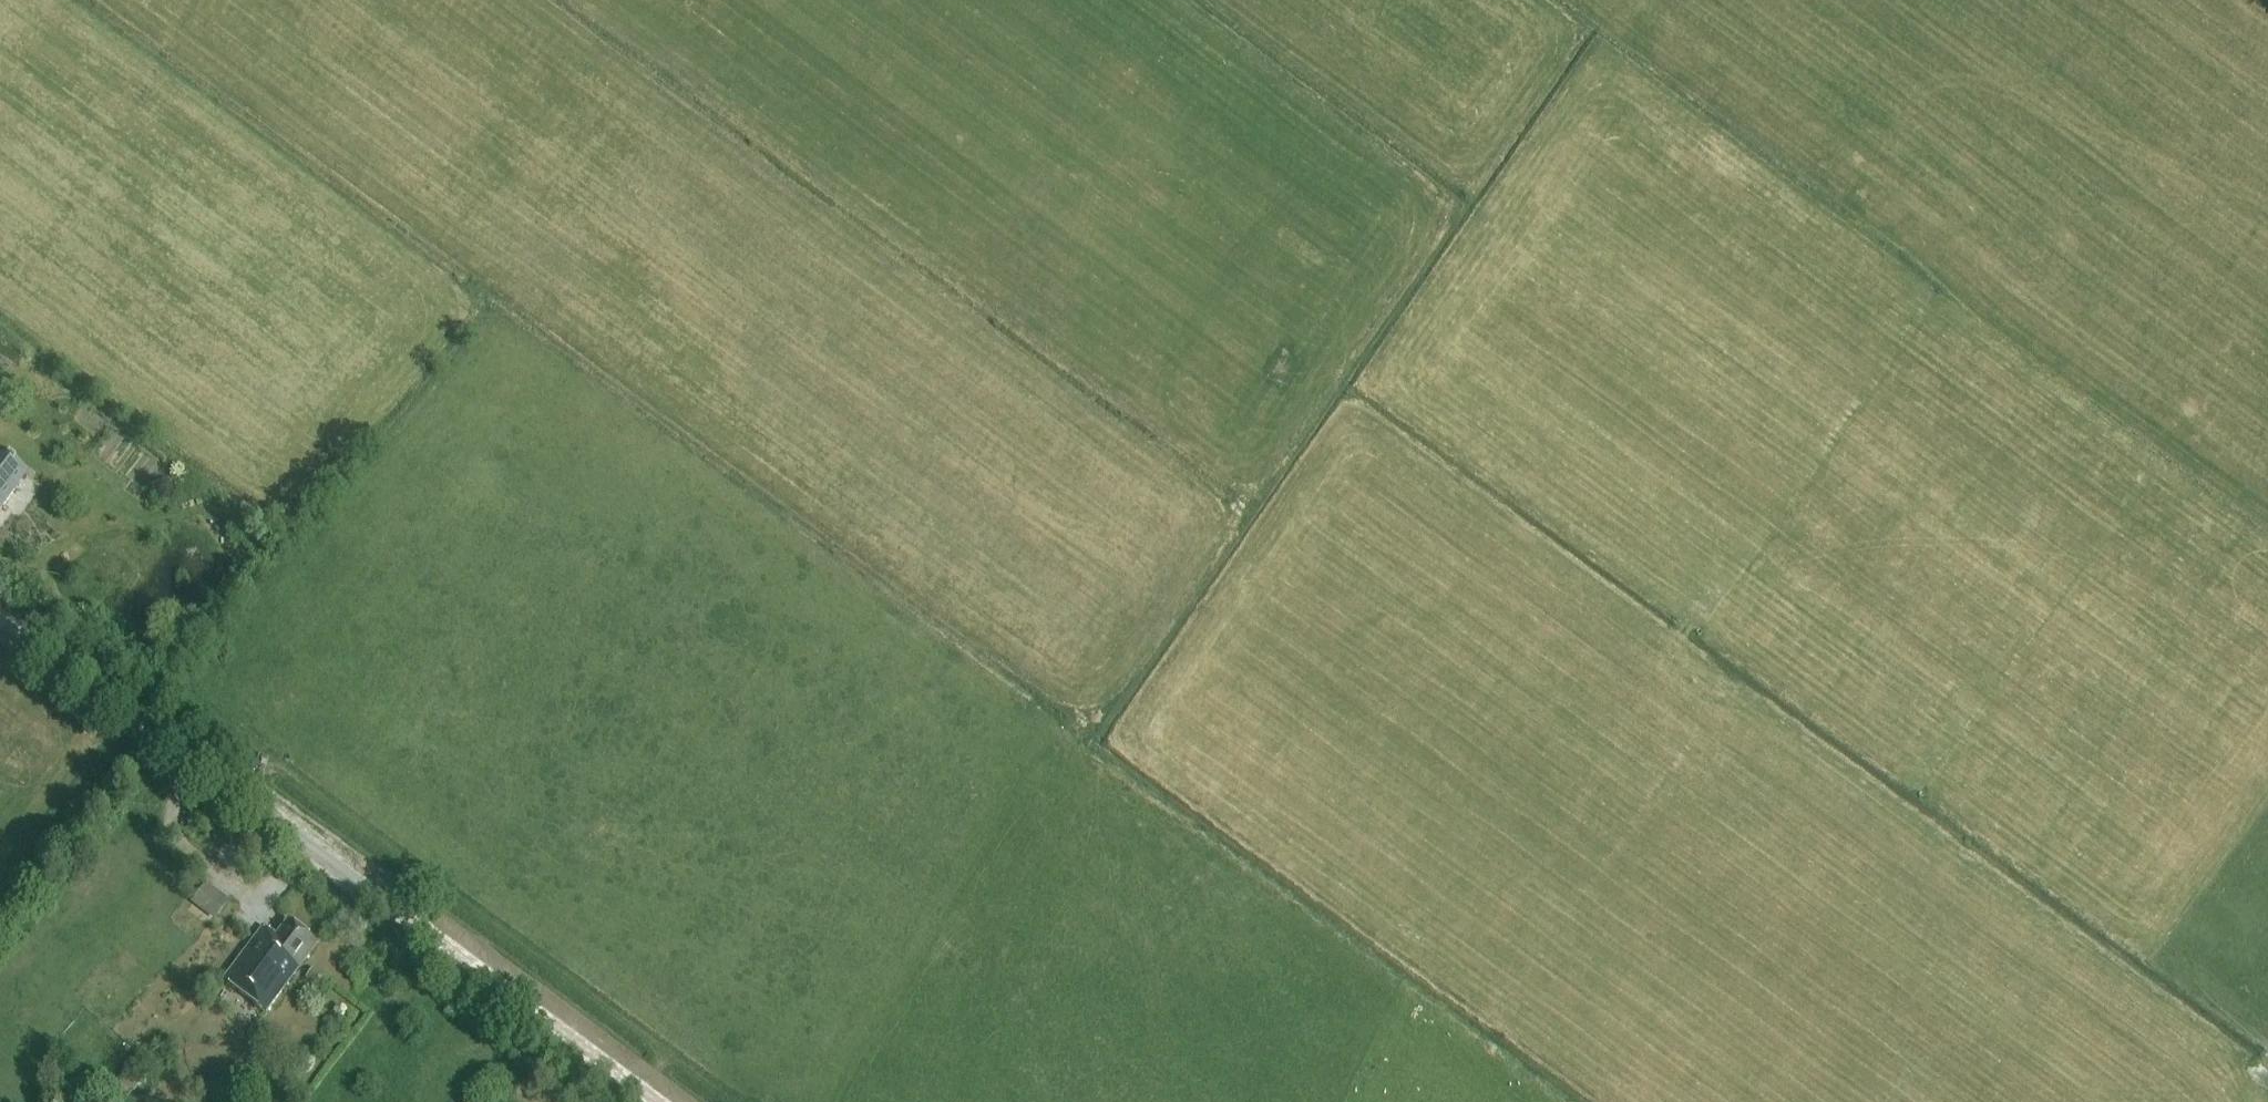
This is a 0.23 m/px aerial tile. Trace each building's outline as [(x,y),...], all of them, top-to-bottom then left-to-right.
[(15,491),(13,489),(25,474),(26,475),(27,474),(15,465),(16,463),(9,458),(8,459),(0,453),(0,511),(15,491)] [(209,916),(223,896),(206,884),(192,903),(209,916)] [(261,925),(222,978),(267,1012),(291,980),(289,979),(316,942),(288,921),(277,937),(261,925)] [(317,984),(325,974),(314,964),(306,974),(317,984)]
